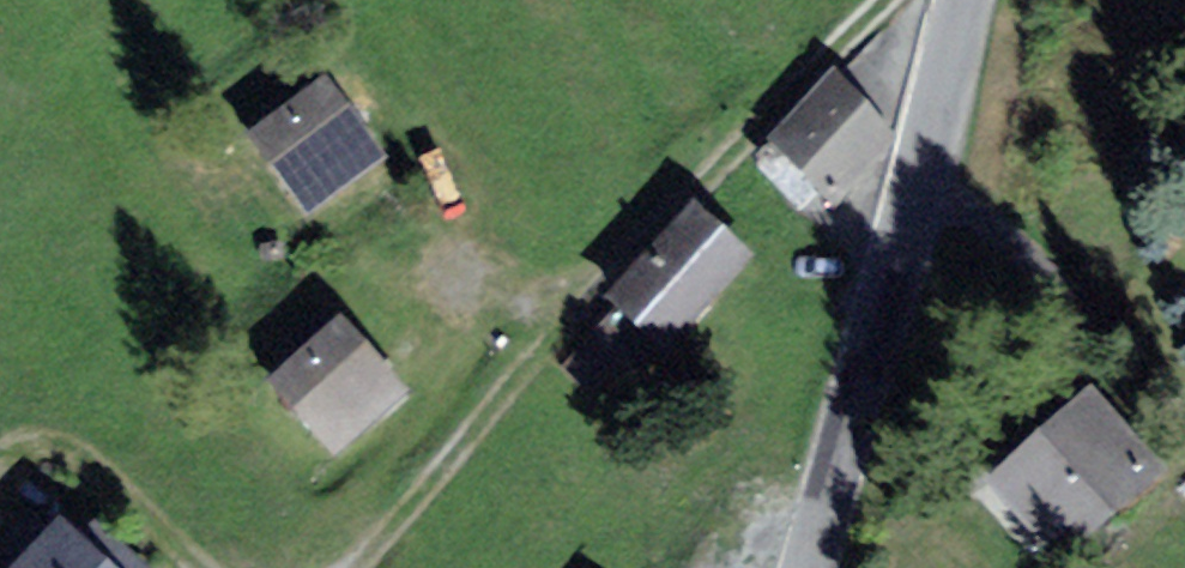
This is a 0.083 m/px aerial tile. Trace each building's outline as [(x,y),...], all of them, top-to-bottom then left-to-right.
[(839,192),(891,137),(831,82),(780,137),(839,192)] [(256,133),(306,207),(379,158),(329,84),(256,133)] [(613,298),(664,345),(743,259),(692,212),(613,298)] [(276,386),(334,452),(404,391),(346,325),(276,386)] [(988,488),(1050,562),(1158,471),(1097,397),(988,488)] [(63,522),(18,567),(110,567),(63,522)]
